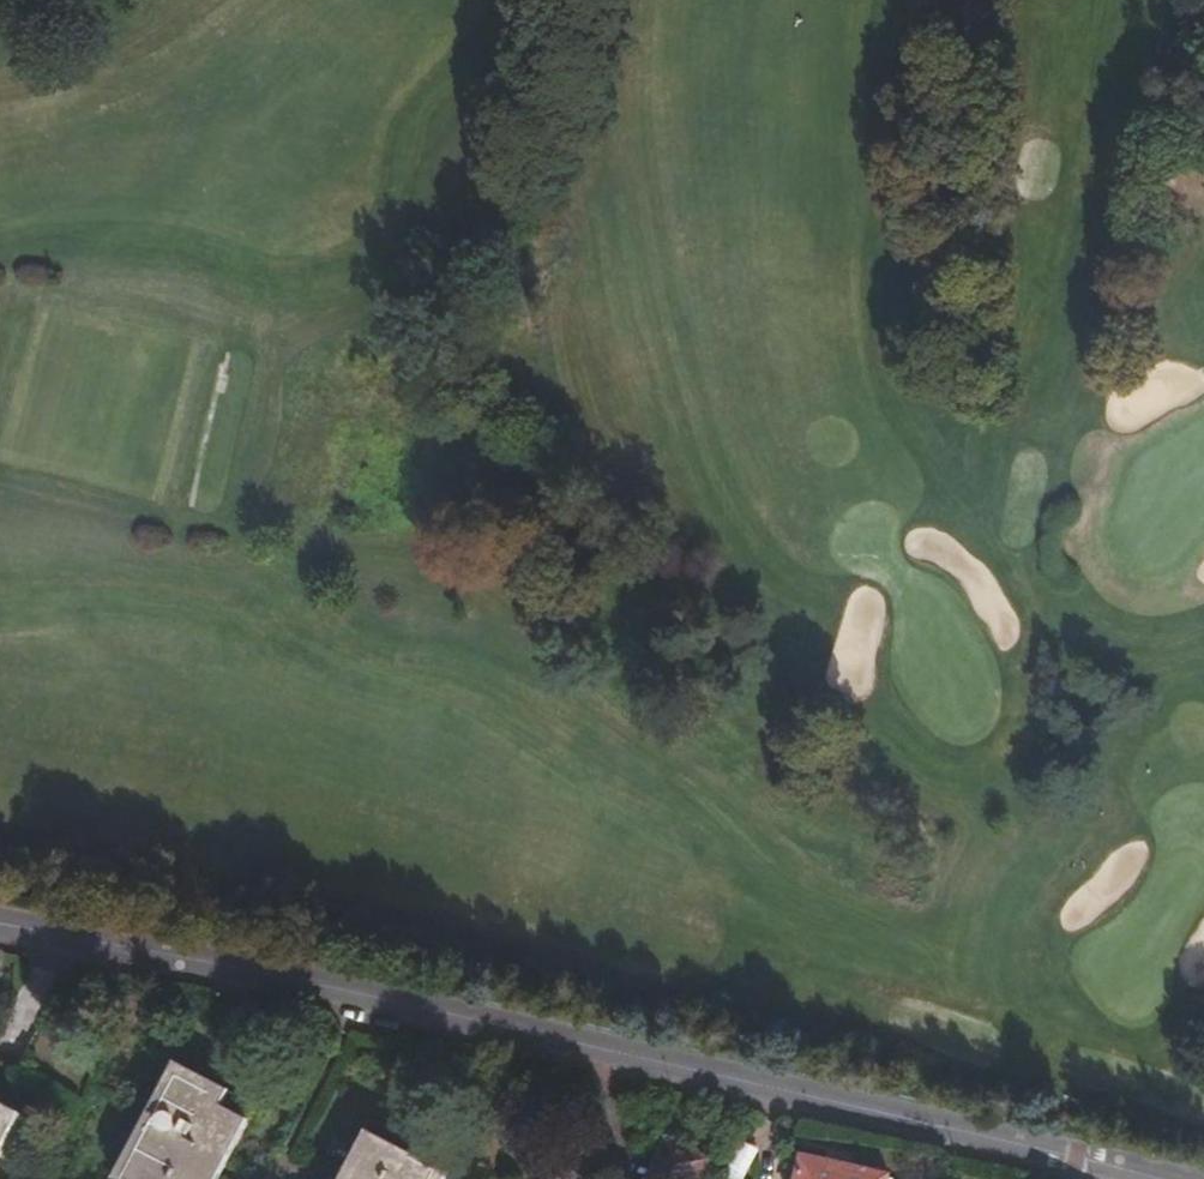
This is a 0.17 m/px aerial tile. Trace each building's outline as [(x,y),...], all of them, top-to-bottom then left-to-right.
[(118,1178),(214,1178),(233,1141),(229,1138),(242,1115),(221,1105),(229,1088),(179,1061),(118,1178)] [(23,1119),(0,1107),(0,1162),(23,1119)] [(441,1171),(363,1131),(338,1178),(437,1178),(441,1171)] [(647,1178),(695,1178),(705,1160),(666,1140),(647,1178)] [(799,1178),(896,1178),(900,1162),(862,1154),(864,1145),(851,1143),(850,1151),(808,1141),(799,1178)]
